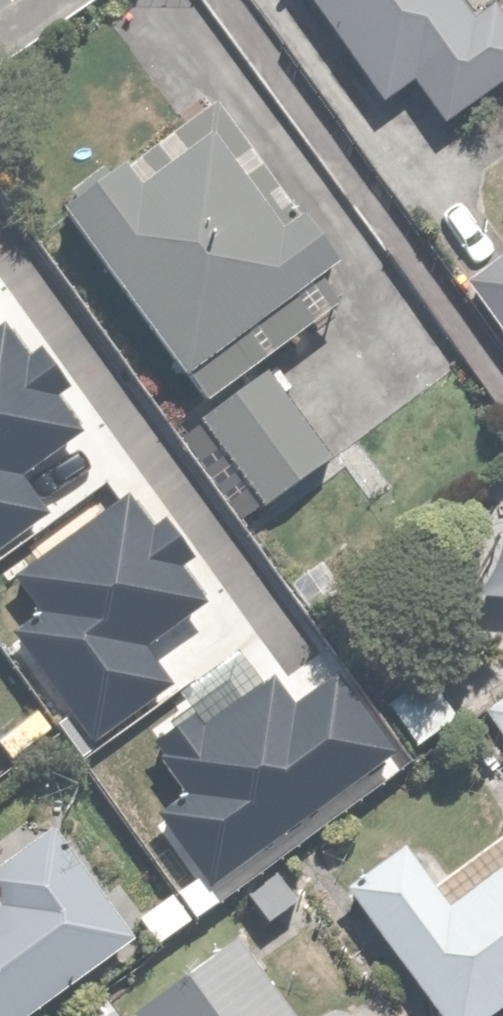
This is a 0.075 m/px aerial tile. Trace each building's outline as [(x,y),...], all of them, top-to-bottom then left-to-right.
[(378,98),(407,77),(437,119),(502,72),(502,20),(490,2),(478,11),(470,0),(309,0),(378,98)] [(326,260),(205,108),(62,224),(202,398),(310,310),(292,287),(326,260)] [(460,282),(502,341),(502,250),(460,282)] [(43,511),(56,529),(140,467),(101,415),(87,425),(0,308),(0,542),(43,511)] [(264,373),(200,420),(261,503),(325,456),(264,373)] [(183,433),(143,463),(254,609),(294,579),(183,433)] [(0,594),(0,628),(40,680),(95,639),(38,565),(0,594)] [(421,674),(382,702),(417,751),(456,723),(421,674)] [(482,712),(502,743),(502,699),(482,712)] [(132,940),(52,827),(0,864),(0,1015),(25,1015),(132,940)] [(343,889),(439,1015),(485,1015),(502,1002),(502,829),(432,883),(402,844),(343,889)] [(197,918),(175,888),(134,917),(156,947),(197,918)] [(227,945),(131,1015),(280,1015),(227,945)]
